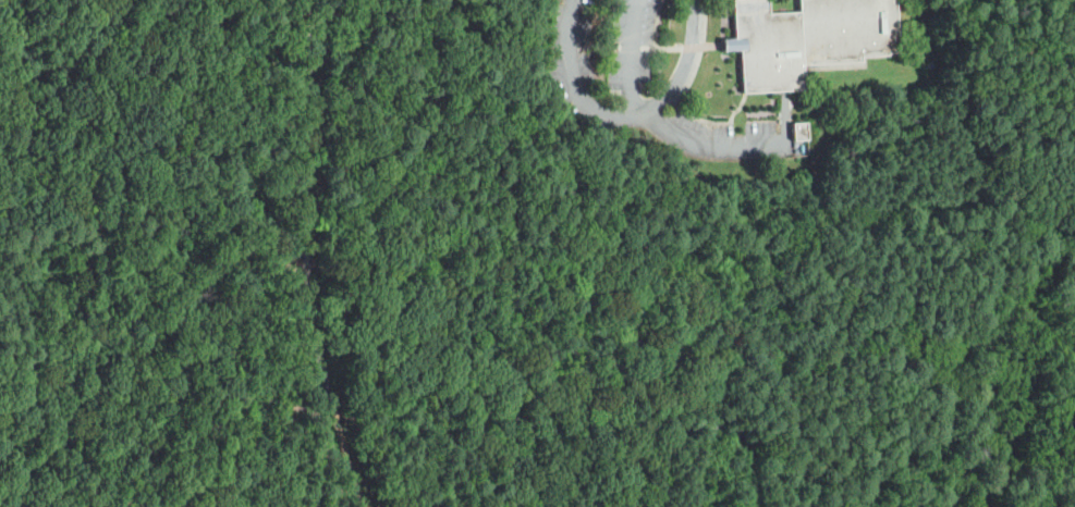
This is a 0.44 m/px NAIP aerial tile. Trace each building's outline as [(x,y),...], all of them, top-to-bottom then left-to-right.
[(735,39),(733,0),(769,0),(770,13),(801,12),(799,0),(895,0),(897,52),(887,53),(887,55),(862,57),(862,62),(804,65),(805,89),(746,92),(743,92),(743,85),(741,50),(723,51),(722,46),(722,39),(735,39)] [(793,140),(792,123),(806,123),(807,140),(793,140)] [(1000,375),(1009,371),(1014,382),(1005,386),(1000,375)]
